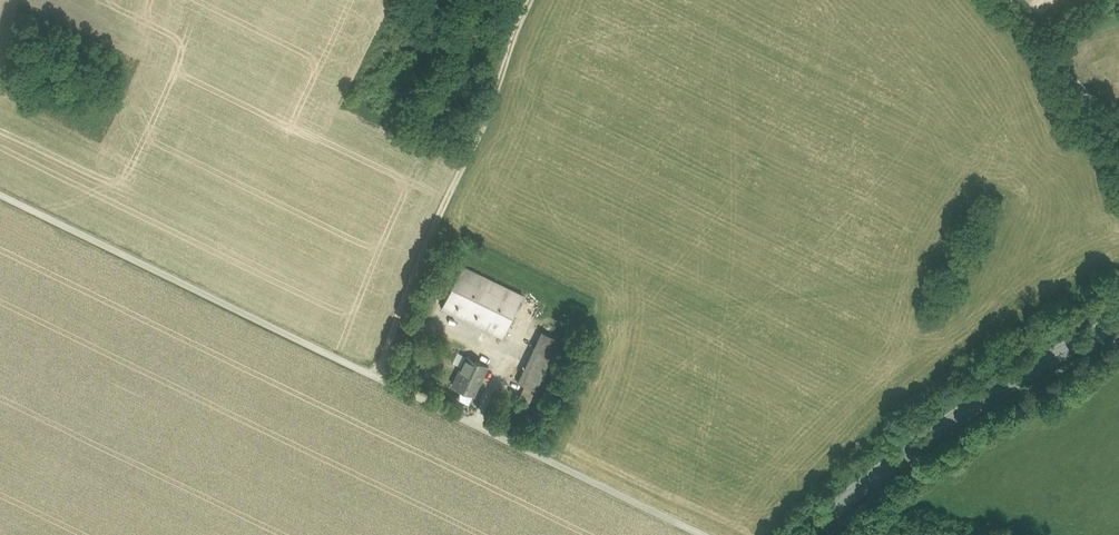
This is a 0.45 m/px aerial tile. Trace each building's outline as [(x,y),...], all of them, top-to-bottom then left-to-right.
[(522,295),(461,265),(441,307),(502,336),(522,295)] [(541,331),(523,368),(541,376),(559,339),(541,331)] [(450,362),(460,367),(465,357),(455,352),(450,362)] [(487,366),(465,356),(465,357),(460,367),(452,384),(461,389),(462,389),(463,386),(473,391),(472,394),(473,394),(487,366)] [(409,365),(403,363),(400,371),(406,374),(409,365)] [(541,376),(523,368),(517,381),(535,389),(541,376)] [(534,390),(524,385),(521,390),(531,395),(534,390)] [(473,391),(463,386),(462,389),(461,389),(457,397),(468,403),(472,394),(473,391)] [(531,395),(521,390),(518,396),(529,401),(531,395)]
